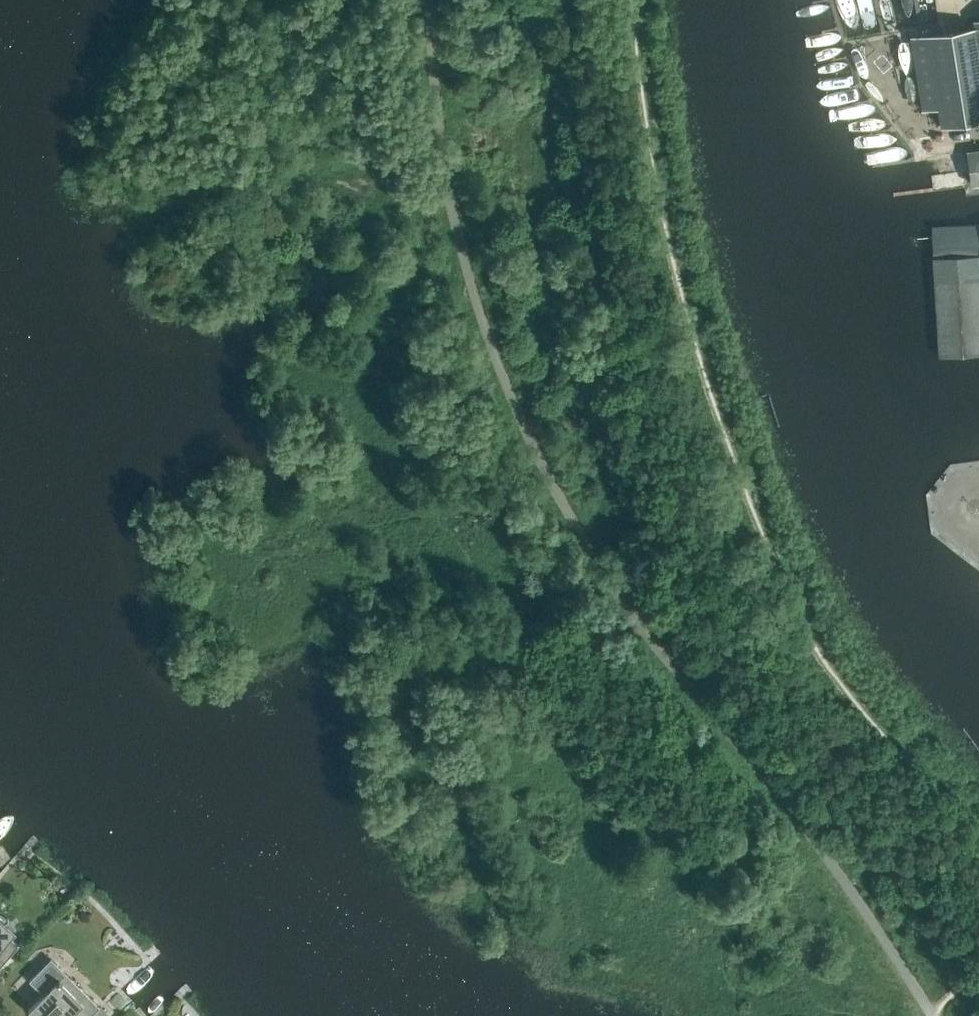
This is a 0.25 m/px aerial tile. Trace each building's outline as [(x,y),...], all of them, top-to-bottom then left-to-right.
[(975,25),(912,36),(923,109),(939,106),(942,124),(978,119),(978,19),(974,20),(975,25)] [(968,150),(972,183),(978,182),(978,149),(968,150)] [(936,281),(940,355),(978,353),(978,228),(934,230),(936,281)] [(20,943),(19,943),(18,944),(0,928),(0,967),(20,943)] [(28,1009),(35,1015),(70,1015),(72,1014),(74,1015),(104,1015),(97,1009),(100,1005),(51,958),(30,980),(44,994),(28,1009)]
